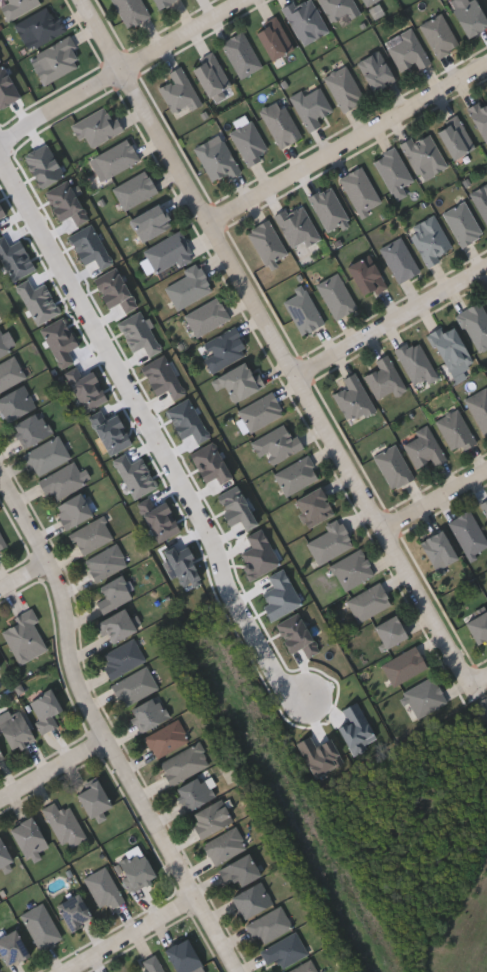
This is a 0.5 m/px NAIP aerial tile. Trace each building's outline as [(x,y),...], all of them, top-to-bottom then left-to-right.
[(9,20),(0,3),(0,0),(38,0),(40,4),(9,20)] [(128,29),(112,0),(140,0),(149,17),(128,29)] [(155,9),(151,0),(179,0),(155,9)] [(282,6),(296,0),(312,0),(326,31),(300,43),(282,6)] [(331,26),(319,0),(352,0),(358,12),(331,26)] [(367,10),(388,0),(362,0),(367,10)] [(452,11),(472,0),(474,0),(486,25),(486,28),(466,38),(452,11)] [(51,6),(64,33),(32,48),(28,37),(21,40),(13,24),(51,6)] [(459,46),(437,58),(419,26),(441,13),(459,46)] [(254,26),(278,17),(292,51),(268,60),(254,26)] [(429,64),(417,69),(415,65),(400,73),(387,46),(400,40),(398,35),(412,28),(429,64)] [(261,67),(238,78),(221,42),(243,31),(261,67)] [(68,38),(81,67),(44,83),(31,54),(68,38)] [(394,80),(372,92),(356,63),(378,51),(394,80)] [(208,98),(189,66),(211,52),(231,84),(208,98)] [(199,102),(173,115),(159,87),(172,80),(168,72),(181,65),(199,102)] [(365,99),(344,112),(323,78),(344,65),(365,99)] [(320,125),(308,131),(289,97),(301,90),(303,94),(318,86),(332,111),(317,119),(320,125)] [(279,148),(258,111),(280,99),(301,136),(279,148)] [(467,109),(486,99),(486,144),(467,109)] [(70,124),(108,105),(121,132),(89,148),(85,138),(79,141),(70,124)] [(475,147),(453,159),(435,127),(456,115),(475,147)] [(229,131),(251,119),(269,153),(247,165),(229,131)] [(401,144),(428,131),(446,168),(419,181),(401,144)] [(222,135),(239,171),(211,183),(195,147),(222,135)] [(139,160),(106,178),(94,156),(127,138),(139,160)] [(394,199),(372,160),(394,147),(412,180),(399,187),(403,194),(394,199)] [(362,166),(380,203),(356,214),(339,177),(362,166)] [(124,210),(111,188),(145,170),(157,192),(124,210)] [(469,192),(486,184),(486,226),(486,227),(469,192)] [(308,197),(329,185),(348,219),(327,231),(308,197)] [(301,201),(319,239),(292,251),(275,214),(301,201)] [(482,234),(461,246),(442,214),(463,201),(482,234)] [(171,227),(141,242),(129,219),(159,204),(171,227)] [(427,266),(407,229),(433,215),(453,251),(427,266)] [(287,254),(265,266),(245,231),(267,218),(287,254)] [(156,276),(144,249),(181,232),(193,259),(156,276)] [(379,247),(401,237),(419,272),(397,283),(379,247)] [(362,298),(346,267),(369,255),(385,285),(362,298)] [(175,309),(163,283),(198,266),(211,291),(175,309)] [(357,307),(336,320),(315,285),(336,273),(357,307)] [(302,334),(282,301),(296,293),(293,289),(301,285),(323,322),(302,334)] [(229,320),(194,336),(184,313),(218,297),(229,320)] [(479,301),(486,315),(486,346),(477,352),(455,315),(479,301)] [(472,361),(451,374),(428,334),(449,321),(472,361)] [(202,343),(233,326),(247,352),(211,372),(204,358),(209,355),(202,343)] [(10,350),(0,356),(0,332),(10,350)] [(434,371),(413,383),(394,350),(415,338),(434,371)] [(374,360),(387,354),(404,388),(377,401),(364,374),(378,368),(374,360)] [(24,377),(0,389),(0,362),(14,355),(24,377)] [(217,388),(212,377),(245,362),(253,378),(258,376),(263,386),(231,402),(223,385),(217,388)] [(374,410),(348,423),(332,393),(346,386),(342,378),(355,371),(374,410)] [(5,421),(0,412),(0,395),(23,383),(35,405),(5,421)] [(465,398),(486,387),(486,434),(483,436),(465,398)] [(248,432),(237,409),(272,391),(283,414),(248,432)] [(457,409),(475,442),(453,454),(435,420),(457,409)] [(50,433),(22,447),(11,425),(38,411),(50,433)] [(250,440),(286,424),(291,436),(296,434),(303,449),(270,464),(265,453),(258,456),(250,440)] [(416,468),(402,442),(416,435),(414,431),(427,424),(445,459),(433,465),(430,460),(416,468)] [(23,454),(56,434),(69,455),(37,476),(23,454)] [(319,480),(283,494),(274,470),(309,456),(319,480)] [(85,481),(51,502),(38,481),(72,460),(85,481)] [(333,513),(308,527),(293,500),(318,486),(333,513)] [(53,506),(79,492),(91,514),(65,529),(53,506)] [(479,503),(486,499),(486,518),(479,503)] [(469,510),(486,542),(486,547),(468,558),(447,522),(469,510)] [(113,537),(81,555),(68,533),(101,515),(113,537)] [(353,545),(318,565),(305,542),(326,531),(323,526),(338,518),(353,545)] [(419,541),(441,529),(457,559),(435,571),(419,541)] [(84,557),(118,544),(126,566),(92,579),(84,557)] [(330,563),(362,549),(374,576),(342,590),(330,563)] [(105,596),(98,586),(119,574),(132,596),(101,613),(95,602),(105,596)] [(346,599),(379,583),(391,605),(357,622),(346,599)] [(109,645),(96,623),(122,607),(135,629),(109,645)] [(13,617),(30,608),(37,621),(33,623),(46,649),(19,663),(1,630),(16,622),(13,617)] [(464,622),(486,611),(486,638),(474,644),(464,622)] [(384,648),(373,626),(395,615),(406,638),(384,648)] [(145,661),(111,678),(99,655),(134,638),(145,661)] [(381,662),(416,647),(426,670),(392,685),(381,662)] [(111,684),(146,666),(157,687),(122,706),(111,684)] [(401,692),(432,675),(447,702),(416,719),(401,692)] [(57,725),(44,733),(26,701),(49,688),(61,708),(51,714),(57,725)] [(128,709),(156,695),(168,717),(140,731),(128,709)] [(10,751),(0,725),(0,719),(21,711),(33,741),(10,751)] [(155,758),(144,736),(177,718),(188,740),(155,758)] [(210,765),(169,784),(158,761),(199,742),(210,765)] [(174,787),(203,775),(213,798),(183,810),(174,787)] [(111,806),(89,817),(75,791),(96,779),(111,806)] [(199,837),(189,814),(221,799),(231,822),(199,837)] [(69,804),(85,839),(62,849),(43,806),(54,801),(58,809),(69,804)] [(23,857),(9,827),(32,816),(46,846),(23,857)] [(246,847),(213,865),(202,844),(235,826),(246,847)] [(11,860),(0,866),(0,840),(11,860)] [(155,877),(130,890),(116,862),(141,850),(155,877)] [(238,887),(234,878),(224,883),(217,869),(247,853),(259,875),(238,887)] [(100,910),(83,877),(105,866),(122,898),(100,910)] [(243,920),(230,898),(259,880),(273,902),(243,920)] [(70,929),(55,905),(77,892),(91,916),(70,929)] [(38,949),(20,914),(43,903),(60,938),(38,949)] [(247,924),(279,905),(291,927),(260,945),(247,924)] [(6,966),(0,955),(0,936),(14,928),(29,953),(6,966)] [(266,964),(260,948),(296,932),(306,955),(280,967),(276,959),(266,964)] [(202,967),(192,971),(176,971),(164,948),(187,937),(202,967)] [(155,953),(165,971),(143,971),(146,970),(141,960),(155,953)] [(310,959),(317,971),(285,971),(310,959)]
